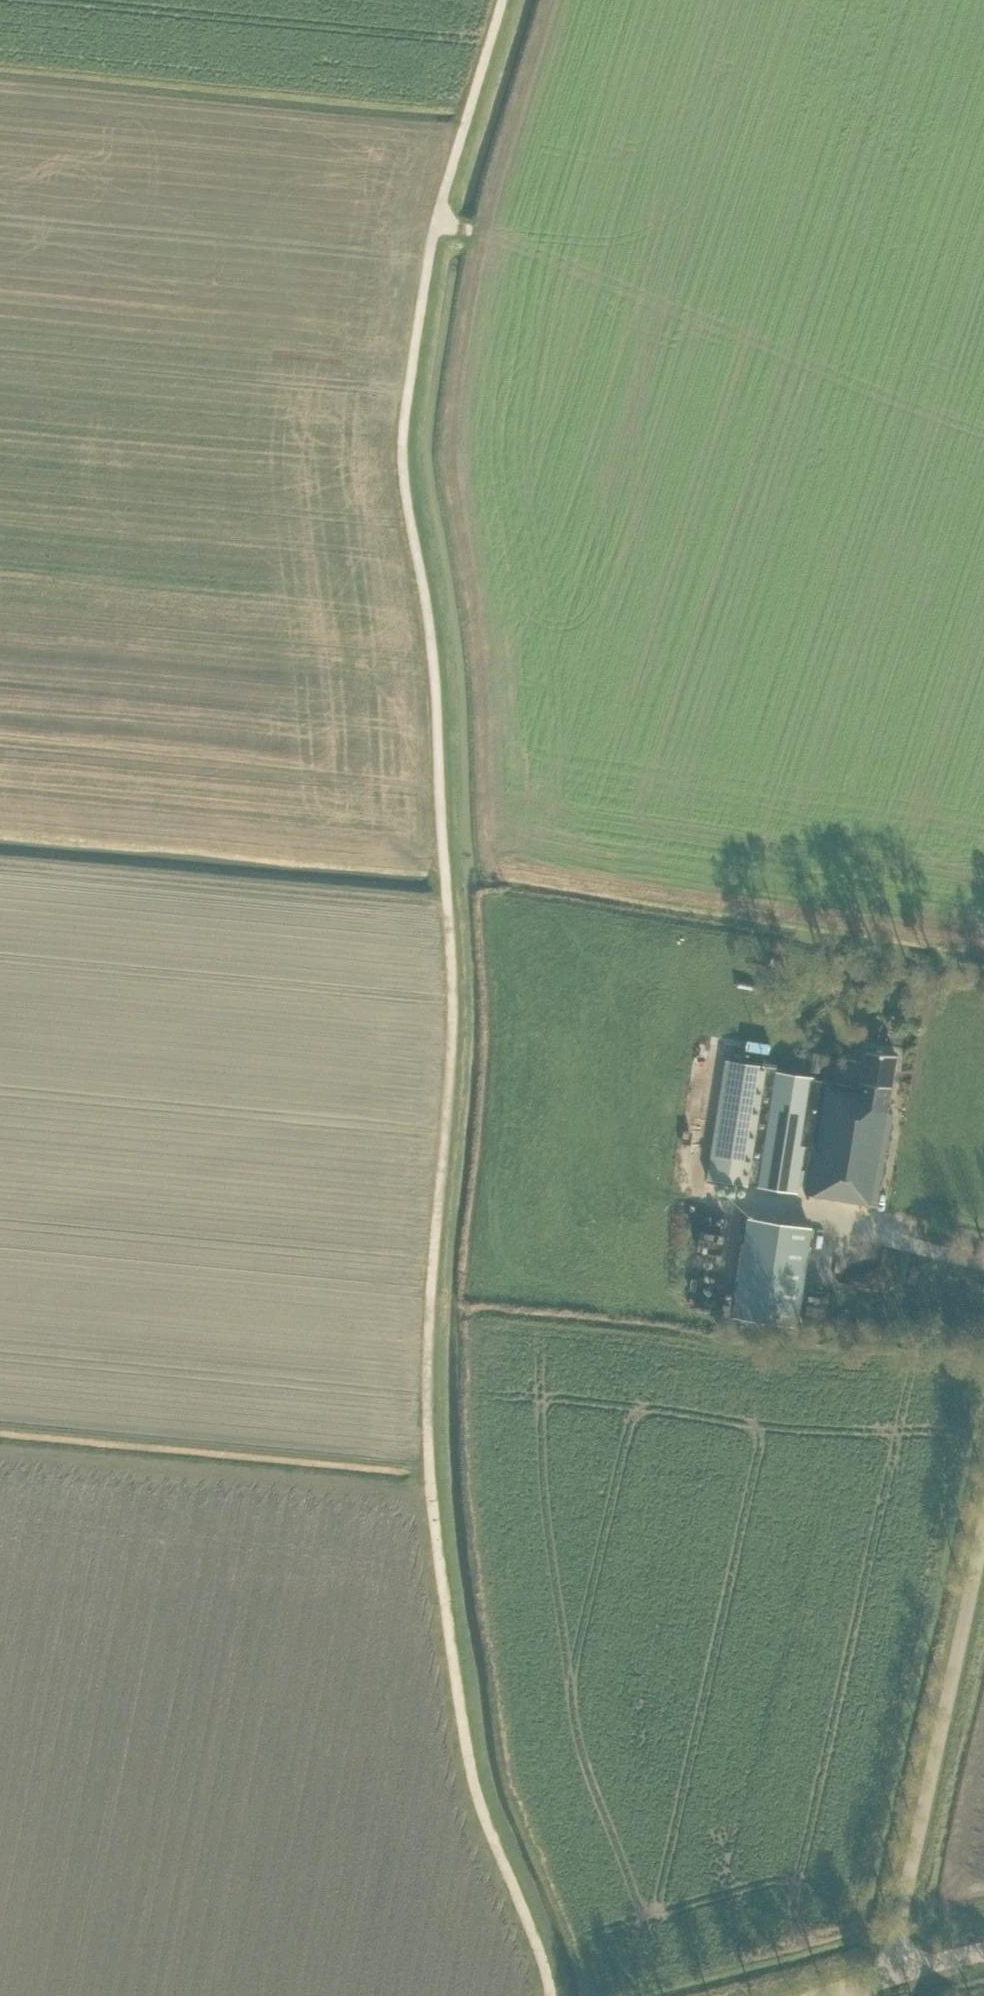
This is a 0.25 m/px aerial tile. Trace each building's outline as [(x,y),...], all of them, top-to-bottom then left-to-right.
[(816,1076),(777,1069),(777,1066),(727,1057),(707,1176),(796,1191),(804,1144),(812,1146),(804,1193),(876,1205),(892,1113),(887,1112),(897,1056),(865,1050),(859,1087),(824,1080),(820,1100),(812,1099),(816,1076)] [(750,1217),(734,1316),(795,1325),(810,1226),(750,1217)]
